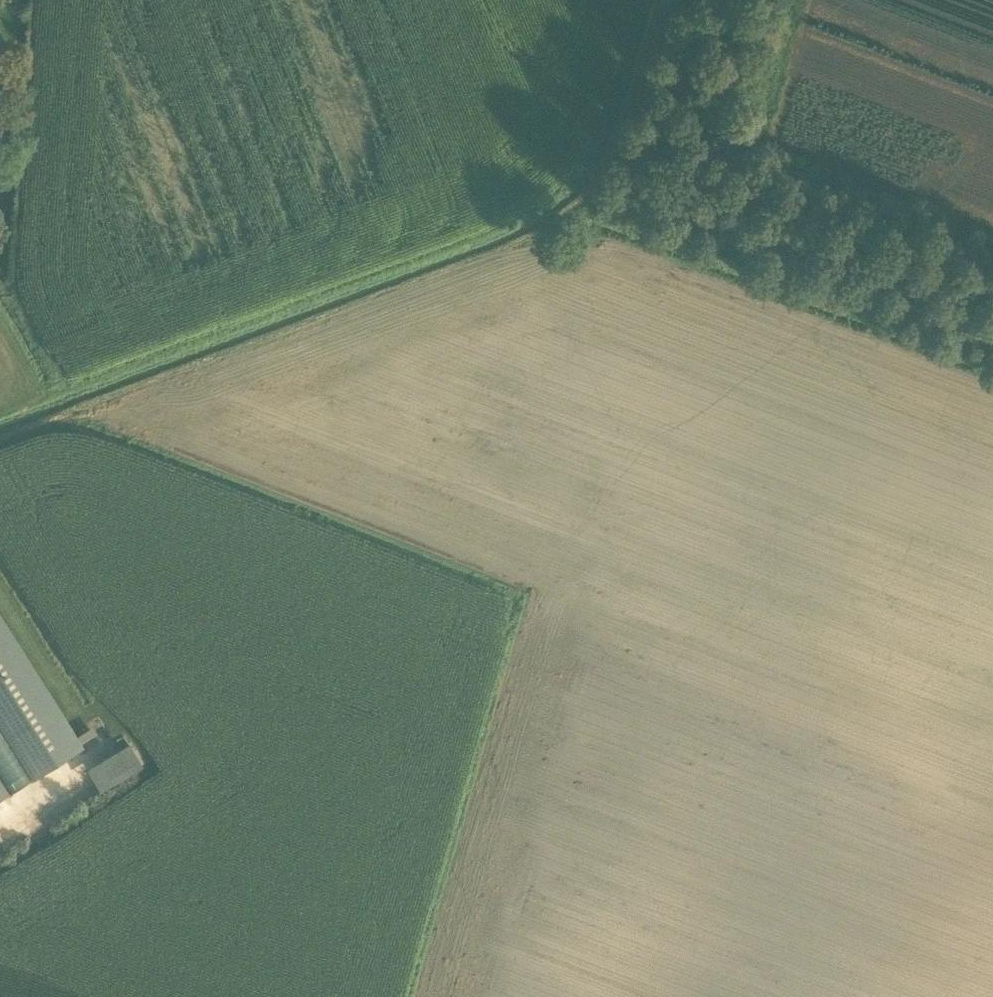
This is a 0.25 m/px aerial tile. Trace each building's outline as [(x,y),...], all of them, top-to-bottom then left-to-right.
[(34,781),(85,748),(0,614),(0,728),(34,781)] [(12,794),(32,782),(0,731),(0,774),(12,794)] [(87,767),(101,791),(144,766),(131,742),(87,767)] [(11,795),(0,777),(0,802),(11,795)]
